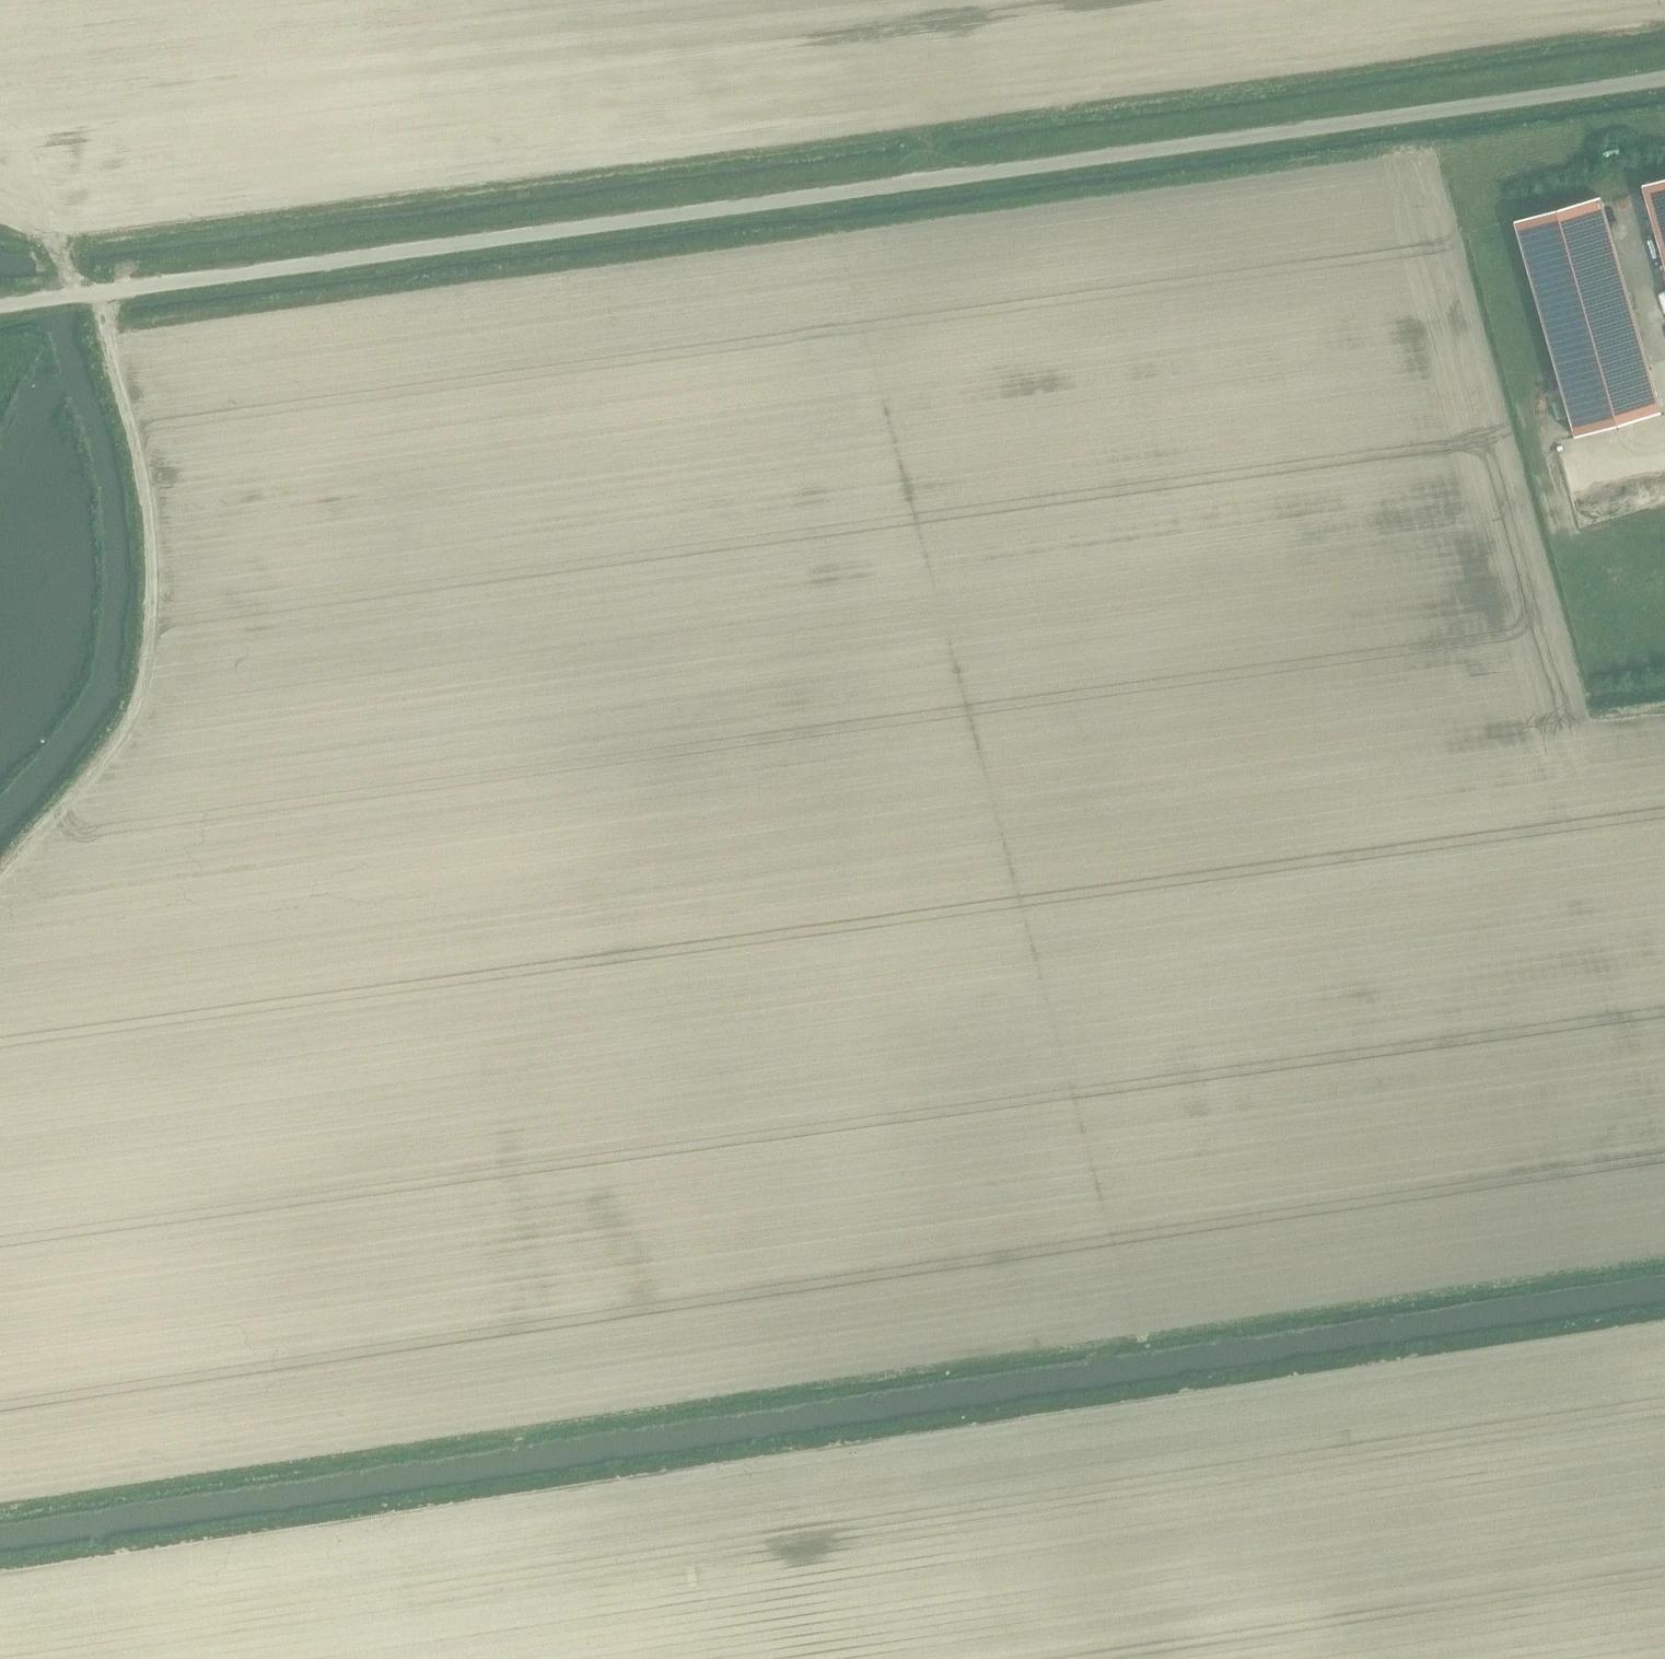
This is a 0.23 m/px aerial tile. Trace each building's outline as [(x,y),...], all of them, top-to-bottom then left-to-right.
[(1664,263),(1664,177),(1643,184),(1664,263)] [(1662,412),(1602,196),(1514,220),(1575,437),(1662,412)]
